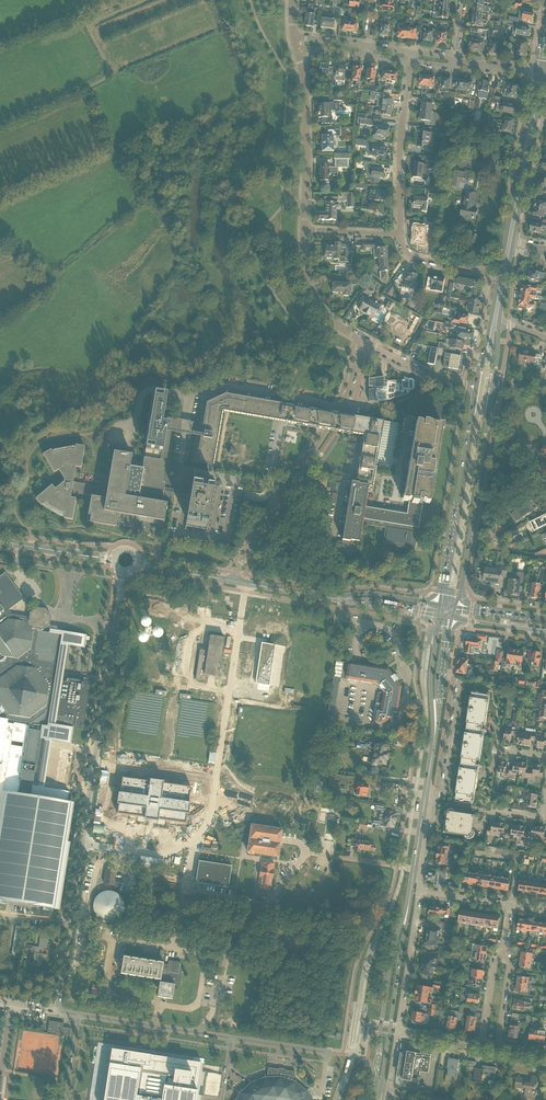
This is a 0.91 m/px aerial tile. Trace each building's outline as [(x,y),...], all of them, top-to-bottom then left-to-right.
[(309,4),(309,5),(311,5),(310,14),(307,14),(306,19),(305,19),(305,24),(306,25),(306,26),(307,26),(307,27),(308,27),(308,26),(313,27),(315,13),(311,12),(312,5),(309,4)] [(394,5),(384,4),(384,11),(397,12),(397,6),(394,5)] [(315,5),(312,5),(311,12),(315,13),(319,13),(319,6),(315,5)] [(473,8),(473,10),(473,11),(473,12),(478,13),(478,12),(482,12),(490,13),(490,9),(488,9),(489,7),(484,6),(474,5),(474,8),(473,8)] [(520,7),(519,12),(520,12),(522,13),(523,13),(524,13),(522,20),(522,21),(527,22),(532,23),(534,14),(530,13),(529,13),(529,11),(529,8),(522,7),(521,7),(520,7)] [(433,11),(433,19),(438,19),(438,18),(443,18),(448,19),(449,13),(433,11)] [(472,16),(472,18),(472,19),(482,20),(487,21),(487,17),(488,14),(482,13),(482,12),(478,12),(478,13),(473,12),(473,15),(472,16)] [(351,20),(350,31),(353,31),(353,32),(356,33),(357,27),(358,27),(358,24),(358,23),(357,23),(357,22),(354,22),(354,20),(355,14),(352,13),(351,20)] [(322,22),(321,27),(335,29),(335,24),(336,16),(330,15),(330,18),(328,18),(322,17),(322,18),(322,22)] [(347,31),(350,31),(351,20),(348,19),(349,18),(345,17),(344,22),(343,22),(342,31),(346,31),(347,31)] [(503,23),(502,25),(513,28),(511,36),(513,36),(518,37),(518,35),(528,37),(529,36),(530,36),(530,32),(529,32),(530,29),(523,28),(523,27),(519,26),(520,23),(505,20),(504,20),(503,20),(503,23)] [(381,35),(388,36),(390,22),(387,21),(386,25),(382,24),(381,35)] [(400,22),(398,37),(402,37),(402,38),(406,38),(407,38),(408,26),(403,25),(404,22),(400,22)] [(422,25),(421,38),(424,38),(424,41),(427,41),(427,42),(430,42),(430,41),(432,42),(432,36),(433,32),(429,31),(429,25),(424,24),(424,22),(423,22),(423,24),(423,25),(422,25)] [(408,26),(407,38),(417,39),(418,34),(415,34),(416,30),(411,29),(411,24),(408,23),(408,26)] [(435,39),(438,40),(438,42),(439,43),(442,44),(442,43),(445,43),(446,41),(447,33),(446,33),(447,28),(447,27),(445,27),(445,28),(444,27),(444,30),(440,29),(440,27),(437,26),(437,27),(436,32),(435,39)] [(489,31),(488,37),(491,38),(491,39),(491,41),(491,42),(490,47),(490,52),(493,53),(494,53),(495,54),(496,53),(497,53),(498,48),(498,43),(494,43),(495,39),(495,38),(493,37),(494,31),(489,31)] [(475,50),(476,50),(477,38),(474,38),(474,34),(470,33),(469,42),(470,42),(469,49),(470,50),(472,50),(473,51),(474,51),(475,50)] [(477,38),(476,50),(477,50),(477,51),(479,51),(480,51),(482,51),(483,50),(484,45),(487,45),(487,43),(484,43),(485,38),(485,37),(478,36),(477,38)] [(517,44),(516,48),(527,50),(527,49),(528,49),(528,47),(528,46),(528,43),(517,41),(518,37),(513,36),(512,43),(517,44)] [(527,50),(516,48),(512,47),(511,50),(515,51),(515,55),(516,55),(516,56),(518,56),(519,56),(525,57),(527,50)] [(319,69),(318,77),(322,77),(321,78),(326,78),(326,83),(330,84),(331,81),(331,80),(331,74),(328,74),(329,70),(328,70),(328,67),(328,65),(325,64),(325,63),(323,63),(323,64),(320,64),(319,69)] [(330,84),(330,86),(331,86),(335,87),(335,85),(335,84),(335,81),(335,79),(344,81),(344,77),(345,72),(345,66),(339,65),(338,70),(336,69),(335,71),(332,70),(331,74),(331,80),(331,81),(330,84)] [(352,73),(351,81),(356,81),(355,86),(355,89),(358,90),(361,90),(362,88),(362,82),(359,82),(361,69),(358,68),(353,67),(352,73)] [(371,92),(374,92),(375,92),(375,90),(376,89),(377,81),(373,81),(375,70),(373,70),(373,69),(369,68),(369,69),(367,69),(366,79),(370,80),(369,84),(372,85),(371,92)] [(382,75),(381,80),(382,80),(382,81),(385,81),(385,85),(388,86),(390,72),(386,71),(382,70),(382,75)] [(388,86),(387,90),(391,91),(391,90),(393,88),(392,87),(392,86),(391,86),(391,84),(394,81),(395,81),(395,80),(397,80),(396,78),(396,76),(397,77),(397,73),(396,73),(397,72),(393,71),(392,72),(390,72),(388,86)] [(425,94),(427,77),(425,76),(424,75),(422,75),(421,76),(420,76),(419,85),(423,85),(422,94),(423,94),(425,94)] [(430,77),(427,77),(425,94),(429,95),(430,87),(433,87),(434,77),(433,77),(431,76),(430,77)] [(441,84),(440,88),(441,88),(440,92),(444,92),(443,96),(444,96),(444,97),(450,100),(451,97),(447,96),(448,91),(449,85),(450,79),(446,79),(446,78),(443,78),(442,78),(441,84)] [(480,81),(478,99),(487,100),(489,82),(484,81),(484,80),(483,80),(483,79),(482,79),(481,79),(481,80),(480,80),(480,81)] [(450,100),(450,106),(454,106),(455,98),(462,99),(465,81),(462,81),(461,80),(460,80),(459,80),(458,80),(457,80),(457,86),(456,93),(451,92),(451,97),(450,100)] [(465,81),(462,99),(470,100),(470,97),(472,82),(471,82),(471,81),(470,81),(469,81),(468,81),(465,81)] [(505,83),(504,89),(519,92),(520,85),(515,84),(515,85),(514,84),(509,83),(509,84),(508,83),(505,83)] [(492,88),(490,98),(492,99),(500,100),(501,96),(494,95),(495,89),(492,88)] [(502,90),(501,93),(503,95),(502,96),(517,99),(518,92),(519,92),(504,89),(502,90)] [(381,102),(381,106),(391,108),(392,100),(387,99),(376,98),(376,101),(381,102)] [(319,113),(318,113),(318,115),(319,115),(319,117),(321,117),(322,124),(332,123),(332,117),(331,117),(331,110),(333,109),(334,109),(334,102),(333,102),(329,102),(323,102),(323,104),(319,104),(319,113)] [(420,111),(421,111),(432,112),(433,104),(422,103),(421,110),(420,110),(420,111)] [(497,106),(496,110),(515,114),(515,113),(516,113),(517,109),(516,109),(516,106),(500,103),(499,103),(499,104),(499,106),(497,106)] [(375,113),(375,114),(376,114),(377,114),(378,114),(380,114),(385,115),(390,115),(391,108),(381,106),(380,106),(379,110),(379,111),(376,110),(375,111),(375,113)] [(421,111),(420,120),(425,120),(425,122),(425,124),(435,126),(437,113),(432,112),(421,111)] [(361,118),(360,124),(376,126),(377,120),(368,119),(366,119),(365,119),(363,119),(361,118)] [(499,120),(498,124),(512,126),(514,120),(505,118),(504,121),(499,120)] [(498,124),(497,127),(500,127),(499,131),(502,131),(503,131),(506,132),(511,133),(512,126),(498,124)] [(322,141),(321,141),(321,147),(322,147),(322,152),(323,152),(323,153),(329,153),(329,151),(333,151),(333,152),(333,146),(335,146),(335,141),(333,141),(333,136),(335,136),(336,136),(341,136),(341,130),(341,129),(341,126),(327,127),(327,134),(325,134),(325,136),(322,136),(322,141)] [(376,139),(377,140),(382,140),(383,136),(387,136),(388,134),(388,128),(376,126),(375,135),(377,135),(376,139)] [(418,135),(417,146),(422,147),(423,147),(423,145),(430,146),(430,144),(433,144),(434,136),(431,135),(432,134),(440,134),(440,133),(446,133),(447,129),(432,127),(432,128),(429,127),(429,131),(430,131),(430,133),(424,132),(424,136),(418,135)] [(368,150),(367,155),(372,155),(379,156),(385,157),(386,148),(381,148),(378,147),(369,146),(368,150)] [(348,159),(334,158),(334,165),(334,167),(329,167),(329,165),(320,165),(320,180),(324,180),(324,182),(329,182),(329,180),(332,180),(332,177),(332,176),(333,176),(337,176),(337,167),(348,167),(348,159)] [(413,177),(419,178),(422,178),(423,168),(432,170),(432,168),(442,169),(443,161),(427,159),(426,164),(415,163),(413,177),(413,176),(413,177)] [(365,162),(364,168),(368,169),(367,176),(371,177),(371,181),(378,182),(379,178),(382,178),(383,169),(378,169),(378,165),(379,165),(379,164),(365,162)] [(454,172),(452,181),(457,182),(457,178),(465,179),(465,175),(454,172)] [(537,187),(538,188),(538,189),(543,190),(543,193),(545,193),(545,179),(540,178),(539,184),(537,185),(537,187)] [(415,197),(414,206),(423,207),(422,211),(427,212),(429,198),(432,199),(434,199),(439,200),(441,191),(426,189),(425,195),(424,194),(424,195),(420,195),(419,197),(415,197)] [(369,200),(373,200),(379,201),(379,199),(384,200),(384,191),(385,191),(370,190),(365,190),(365,195),(369,195),(369,200)] [(460,216),(470,218),(475,219),(477,209),(472,208),(474,193),(466,192),(463,207),(462,206),(460,216)] [(345,197),(345,201),(347,201),(347,207),(354,207),(355,194),(324,194),(324,201),(326,201),(326,203),(326,213),(319,213),(319,220),(322,220),(322,221),(323,221),(323,220),(326,220),(336,220),(336,209),(338,209),(338,203),(337,203),(337,201),(338,201),(338,197),(345,197)] [(534,208),(545,210),(545,207),(545,203),(535,201),(535,204),(534,204),(533,207),(534,208)] [(383,218),(383,213),(371,213),(371,209),(359,208),(359,216),(369,216),(369,225),(378,225),(378,223),(386,223),(386,218),(383,218)] [(534,208),(534,211),(533,211),(532,214),(533,215),(544,217),(545,213),(545,214),(545,210),(534,208)] [(413,226),(413,232),(415,232),(413,242),(416,242),(416,243),(424,244),(426,229),(436,230),(437,223),(424,221),(423,227),(415,227),(413,226)] [(531,228),(530,228),(530,229),(530,230),(530,231),(530,232),(531,232),(532,233),(533,233),(533,232),(538,233),(541,234),(541,233),(545,234),(545,233),(545,226),(537,224),(531,223),(531,228)] [(325,255),(334,256),(334,259),(338,259),(338,261),(348,262),(349,252),(350,244),(346,244),(340,244),(340,243),(335,243),(335,244),(330,244),(330,246),(326,246),(325,251),(325,254),(325,255)] [(362,243),(362,251),(366,251),(366,248),(366,247),(366,246),(373,246),(373,248),(374,258),(379,258),(387,257),(387,256),(387,252),(386,252),(386,248),(383,248),(383,246),(379,247),(379,244),(362,243)] [(387,257),(379,258),(381,280),(383,282),(386,281),(388,279),(387,271),(388,271),(387,257)] [(527,278),(527,279),(528,279),(528,280),(533,281),(541,282),(543,281),(543,278),(544,279),(545,279),(545,272),(544,273),(544,274),(529,271),(529,276),(528,276),(527,276),(527,277),(527,278)] [(348,281),(348,284),(332,282),(332,286),(332,292),(343,293),(343,295),(349,296),(349,295),(350,295),(350,292),(351,281),(357,281),(356,273),(346,274),(347,282),(348,281)] [(405,280),(404,285),(406,285),(405,288),(413,290),(413,286),(415,286),(416,281),(415,280),(416,274),(407,273),(407,279),(405,279),(405,280)] [(429,278),(427,285),(432,286),(431,291),(437,292),(442,293),(443,287),(444,287),(445,279),(434,277),(433,277),(433,279),(429,278)] [(470,294),(477,295),(479,284),(476,283),(476,282),(458,278),(457,284),(456,283),(455,289),(459,290),(460,285),(472,287),(470,294)] [(392,282),(386,292),(386,293),(389,295),(390,295),(397,285),(392,282)] [(521,289),(521,290),(521,291),(521,293),(536,295),(537,296),(537,292),(541,292),(541,289),(538,288),(522,285),(522,288),(521,289)] [(366,286),(362,292),(367,295),(365,298),(368,300),(370,296),(371,297),(374,290),(366,286)] [(521,293),(520,299),(531,301),(532,298),(536,299),(536,298),(541,299),(541,297),(537,296),(536,295),(521,293)] [(441,301),(436,305),(439,309),(445,303),(446,296),(442,295),(441,301)] [(362,305),(359,310),(364,312),(365,313),(367,315),(368,314),(373,317),(378,308),(379,309),(381,306),(381,305),(381,304),(382,304),(374,300),(373,302),(372,302),(371,301),(368,300),(365,298),(362,305)] [(386,304),(384,308),(390,311),(394,303),(387,299),(385,304),(386,304)] [(531,301),(520,299),(519,300),(519,302),(518,308),(526,309),(526,307),(534,308),(535,305),(531,304),(531,301)] [(470,309),(469,312),(472,312),(477,313),(478,309),(479,305),(479,301),(474,300),(471,300),(471,302),(471,303),(470,309)] [(454,323),(460,324),(460,322),(467,324),(468,321),(469,321),(469,318),(468,318),(469,314),(456,312),(455,318),(453,318),(452,322),(454,323)] [(411,314),(403,329),(414,335),(422,320),(411,314)] [(429,321),(425,325),(427,326),(426,330),(434,332),(436,322),(429,321)] [(459,328),(458,337),(465,338),(465,337),(473,339),(474,332),(465,330),(465,329),(459,328)] [(446,350),(456,352),(456,348),(461,349),(463,342),(451,340),(451,344),(447,343),(439,342),(438,348),(439,349),(446,350)] [(515,349),(512,365),(520,367),(521,357),(530,358),(528,369),(536,370),(538,359),(537,359),(538,350),(533,349),(534,346),(526,345),(525,348),(520,347),(520,350),(515,349)] [(435,365),(438,348),(428,346),(428,353),(430,353),(428,364),(435,365)] [(439,349),(438,355),(445,356),(443,367),(450,368),(458,369),(461,353),(456,352),(446,350),(439,349)] [(384,377),(368,379),(368,387),(371,387),(371,390),(369,390),(369,401),(385,401),(408,393),(408,391),(415,389),(415,386),(413,386),(413,383),(415,383),(415,380),(415,381),(415,380),(404,377),(404,378),(404,380),(404,382),(402,382),(402,380),(401,380),(387,380),(387,382),(383,382),(383,379),(383,378),(384,377)] [(52,485),(36,499),(42,506),(43,505),(46,502),(49,506),(53,508),(52,508),(56,510),(60,512),(64,513),(64,516),(63,518),(72,520),(76,499),(71,498),(72,492),(91,496),(91,500),(93,500),(91,509),(89,509),(87,520),(90,521),(90,523),(116,527),(116,525),(118,514),(139,518),(158,521),(159,521),(159,520),(163,521),(164,521),(164,520),(165,518),(165,517),(165,515),(165,514),(166,512),(166,511),(166,509),(167,507),(167,505),(167,504),(166,504),(159,503),(159,496),(163,496),(163,491),(165,492),(165,491),(165,487),(161,487),(161,483),(162,483),(162,482),(163,482),(163,461),(161,460),(158,460),(159,452),(163,453),(164,444),(165,442),(165,441),(165,440),(165,438),(165,437),(166,435),(166,434),(166,432),(167,429),(170,430),(170,429),(170,425),(162,424),(165,406),(167,396),(155,394),(153,404),(148,432),(143,462),(143,466),(131,464),(131,461),(132,456),(125,454),(126,448),(111,445),(108,460),(113,461),(110,478),(108,478),(107,487),(92,485),(78,483),(77,486),(73,486),(73,482),(76,467),(81,468),(85,447),(76,445),(75,447),(75,451),(70,450),(66,450),(62,450),(62,451),(58,452),(54,454),(52,451),(51,450),(43,454),(54,473),(59,470),(64,479),(64,483),(63,483),(55,489),(52,485)] [(213,465),(218,436),(222,411),(321,428),(328,429),(338,431),(364,435),(359,462),(358,472),(357,475),(363,476),(363,480),(364,480),(373,481),(374,476),(375,469),(392,472),(393,464),(396,465),(397,460),(394,459),(400,424),(382,420),(382,421),(348,415),(338,413),(331,412),(225,394),(206,403),(200,442),(197,456),(196,463),(207,465),(207,468),(212,469),(213,465)] [(418,410),(423,420),(425,420),(444,423),(447,405),(430,403),(418,410)] [(337,549),(355,552),(357,544),(353,543),(353,541),(359,542),(362,523),(385,527),(382,550),(396,553),(398,546),(415,549),(423,502),(428,503),(441,426),(428,424),(428,423),(423,422),(423,423),(424,423),(423,425),(417,423),(417,424),(418,424),(417,427),(416,427),(416,428),(417,428),(416,432),(415,432),(416,433),(416,436),(415,436),(416,436),(415,440),(414,440),(414,441),(415,441),(414,444),(413,444),(414,445),(414,449),(413,449),(412,449),(413,449),(413,453),(412,452),(412,453),(413,453),(412,457),(411,457),(411,458),(412,458),(412,461),(411,461),(409,470),(410,470),(409,474),(408,474),(408,475),(409,475),(409,478),(408,478),(409,478),(408,483),(407,482),(407,483),(408,483),(407,486),(406,486),(406,487),(407,487),(407,491),(406,491),(407,492),(406,495),(405,495),(406,495),(405,499),(404,499),(404,500),(409,501),(407,511),(403,511),(403,514),(403,513),(402,514),(399,514),(399,512),(390,510),(390,512),(386,511),(382,511),(382,510),(381,510),(381,511),(378,510),(378,509),(377,509),(377,510),(373,509),(374,509),(373,509),(369,509),(369,508),(369,509),(365,508),(365,507),(367,491),(372,492),(373,481),(364,480),(363,480),(363,476),(357,475),(355,474),(354,476),(352,475),(350,486),(351,486),(342,540),(343,540),(342,542),(338,541),(338,542),(337,549)] [(545,475),(545,465),(544,462),(537,467),(542,473),(544,472),(545,475)] [(194,477),(192,489),(185,526),(207,530),(210,511),(212,511),(212,507),(211,507),(216,481),(214,480),(194,477)] [(528,504),(512,515),(516,521),(532,510),(528,504)] [(530,522),(534,531),(545,525),(545,514),(530,522)] [(485,568),(484,581),(494,582),(494,586),(500,587),(501,576),(505,577),(506,577),(507,564),(509,554),(502,554),(501,563),(497,562),(496,570),(485,568)] [(540,584),(544,585),(544,582),(545,572),(545,569),(541,569),(540,571),(536,583),(533,583),(533,585),(529,585),(528,592),(532,593),(531,597),(532,597),(532,598),(536,598),(539,598),(540,584)] [(9,614),(7,611),(24,599),(5,572),(0,576),(0,624),(10,617),(9,614)] [(508,591),(508,594),(512,594),(512,595),(519,596),(519,589),(520,586),(520,582),(525,583),(526,577),(526,573),(522,573),(521,573),(517,572),(517,575),(509,574),(509,575),(509,580),(510,580),(509,586),(509,591),(508,591)] [(156,639),(151,630),(158,627),(153,616),(146,620),(151,630),(142,635),(147,643),(156,639)] [(157,637),(165,637),(166,627),(158,627),(157,637)] [(200,649),(200,650),(199,655),(201,656),(198,675),(196,675),(195,679),(206,681),(207,676),(205,676),(206,675),(218,677),(218,676),(217,676),(223,638),(224,638),(210,635),(210,636),(211,636),(210,640),(209,650),(206,649),(206,650),(200,649)] [(466,646),(465,653),(467,653),(466,656),(473,657),(473,654),(475,647),(480,648),(482,639),(486,640),(486,636),(478,635),(477,640),(470,639),(470,638),(469,638),(469,639),(467,638),(466,646)] [(261,643),(256,684),(270,685),(273,653),(276,654),(277,645),(261,643)] [(502,662),(501,666),(507,667),(510,668),(511,665),(514,666),(516,651),(512,650),(512,649),(509,648),(508,654),(508,659),(502,658),(502,662)] [(516,651),(514,666),(518,666),(518,669),(521,669),(524,650),(521,650),(521,651),(516,651)] [(532,652),(532,657),(531,662),(531,666),(535,666),(534,669),(538,669),(539,663),(540,656),(540,653),(537,653),(537,652),(534,652),(533,652),(532,652)] [(458,663),(458,665),(472,668),(473,665),(467,664),(468,660),(459,658),(459,659),(458,659),(458,662),(458,663)] [(346,677),(348,677),(348,679),(377,684),(383,692),(382,704),(376,703),(373,723),(381,724),(381,722),(384,723),(388,720),(388,717),(392,718),(393,712),(397,713),(401,687),(396,680),(398,679),(397,678),(398,677),(396,675),(395,675),(394,674),(392,675),(391,674),(397,669),(391,673),(388,669),(350,663),(350,665),(348,665),(346,677)] [(472,668),(458,665),(458,668),(457,668),(457,669),(457,668),(456,671),(457,671),(457,672),(461,673),(461,674),(461,673),(464,674),(463,677),(469,678),(469,677),(470,677),(472,675),(472,673),(471,671),(470,671),(470,670),(472,671),(472,668)] [(58,910),(69,842),(63,841),(67,817),(64,816),(65,813),(67,813),(69,802),(66,801),(68,792),(68,791),(43,788),(51,740),(69,743),(72,727),(86,730),(85,729),(83,729),(84,726),(84,723),(86,713),(89,693),(91,682),(90,682),(86,681),(86,680),(67,677),(66,682),(61,681),(59,694),(57,703),(48,701),(34,699),(28,698),(23,697),(23,695),(11,693),(11,695),(1,694),(0,701),(0,811),(3,791),(12,793),(11,800),(8,800),(11,800),(9,812),(7,811),(7,812),(9,812),(7,823),(5,823),(7,824),(7,828),(0,827),(0,901),(58,910)] [(57,703),(59,694),(36,690),(5,685),(3,684),(1,694),(11,695),(11,693),(23,695),(23,697),(28,698),(34,699),(48,701),(57,703)] [(538,700),(545,701),(545,698),(545,691),(542,691),(542,694),(539,694),(538,700)] [(455,780),(455,781),(455,782),(455,783),(456,783),(457,784),(458,784),(456,799),(459,799),(459,800),(460,801),(461,801),(462,801),(463,801),(463,800),(464,800),(471,801),(473,801),(473,802),(479,767),(479,765),(484,732),(484,730),(488,709),(490,696),(490,695),(487,695),(480,694),(480,693),(479,693),(478,693),(478,692),(477,692),(476,692),(476,693),(475,693),(472,693),(470,708),(468,708),(467,708),(466,709),(465,710),(465,711),(465,712),(466,713),(467,713),(468,714),(469,714),(464,743),(463,743),(461,743),(461,744),(460,745),(460,746),(460,747),(461,748),(462,748),(463,748),(463,749),(459,778),(458,778),(457,778),(456,778),(455,779),(455,780)] [(539,711),(545,712),(545,705),(544,705),(545,701),(538,700),(537,707),(540,707),(539,711)] [(539,711),(539,713),(534,713),(533,720),(544,722),(544,718),(545,718),(545,712),(539,711)] [(511,734),(515,735),(516,730),(517,723),(510,721),(509,721),(508,720),(507,720),(506,721),(506,722),(505,722),(505,723),(506,723),(506,724),(505,733),(504,733),(504,734),(504,735),(504,736),(504,740),(503,740),(510,741),(511,734)] [(517,744),(523,745),(525,731),(516,730),(515,735),(514,739),(518,739),(517,744)] [(535,733),(525,731),(523,745),(530,746),(531,739),(534,740),(535,733)] [(542,734),(542,732),(541,731),(540,731),(538,731),(537,732),(537,733),(535,733),(534,740),(538,740),(537,747),(536,747),(544,748),(543,748),(544,745),(545,745),(545,733),(544,735),(542,735),(542,734)] [(358,744),(357,748),(365,750),(386,753),(387,745),(382,745),(382,744),(379,744),(379,743),(377,743),(369,742),(369,745),(365,744),(365,745),(358,744)] [(352,746),(351,749),(354,751),(364,752),(364,754),(368,754),(368,753),(374,754),(373,757),(372,757),(369,757),(367,757),(367,762),(367,763),(368,763),(371,764),(372,765),(375,765),(377,765),(377,763),(385,764),(386,759),(387,759),(388,753),(386,753),(365,750),(357,748),(355,748),(352,746)] [(502,773),(501,778),(508,779),(509,770),(506,770),(507,763),(500,762),(499,773),(502,773)] [(516,773),(519,774),(521,763),(514,762),(513,767),(510,766),(509,770),(508,779),(515,780),(516,773)] [(522,777),(528,778),(529,771),(526,771),(527,764),(521,763),(519,774),(522,774),(522,777)] [(529,771),(528,778),(528,784),(531,784),(535,782),(535,776),(543,777),(544,770),(540,769),(541,766),(534,765),(533,772),(529,771)] [(335,774),(334,779),(337,779),(337,782),(341,783),(340,788),(342,788),(342,789),(344,789),(344,788),(346,789),(347,784),(351,785),(357,785),(356,789),(357,789),(356,795),(357,795),(356,796),(360,796),(361,796),(361,795),(366,796),(368,785),(368,783),(365,783),(362,782),(363,779),(363,778),(335,774)] [(124,777),(119,814),(150,818),(151,815),(158,816),(157,819),(188,823),(192,787),(124,777)] [(523,799),(522,799),(537,801),(538,795),(537,795),(532,794),(531,794),(531,790),(528,790),(524,789),(523,796),(523,797),(523,799)] [(522,799),(520,799),(519,802),(522,802),(521,809),(530,811),(530,807),(535,808),(536,808),(537,801),(522,799)] [(374,821),(373,824),(379,825),(379,826),(382,826),(382,825),(393,827),(394,823),(395,823),(395,822),(394,821),(395,819),(395,818),(396,817),(395,816),(396,813),(394,813),(394,808),(387,807),(381,806),(376,805),(375,810),(381,811),(381,814),(380,814),(378,821),(374,821)] [(443,833),(464,836),(471,837),(475,815),(448,811),(447,819),(446,819),(445,819),(444,819),(444,820),(443,821),(443,823),(443,824),(444,824),(444,825),(445,825),(446,825),(446,826),(444,826),(443,833)] [(359,828),(363,829),(364,822),(354,820),(353,824),(360,825),(359,828)] [(487,834),(487,836),(493,837),(493,838),(496,838),(497,837),(497,834),(499,823),(492,822),(491,829),(488,828),(487,834)] [(497,837),(496,838),(500,839),(501,838),(507,839),(508,831),(504,831),(505,824),(506,824),(499,823),(497,834),(497,837)] [(247,852),(278,857),(282,830),(251,825),(247,852)] [(514,837),(517,837),(519,826),(512,825),(511,832),(508,831),(507,839),(513,840),(514,837)] [(517,837),(516,841),(520,842),(520,841),(527,842),(527,840),(528,834),(524,834),(525,827),(519,826),(517,837)] [(528,834),(527,840),(533,841),(533,842),(537,842),(537,841),(537,838),(539,827),(532,826),(533,826),(532,831),(532,833),(528,832),(528,834)] [(537,842),(540,843),(540,842),(545,843),(545,835),(544,835),(545,828),(539,827),(537,838),(537,841),(537,842)] [(360,849),(362,849),(363,841),(356,840),(356,839),(352,838),(350,846),(355,847),(355,850),(359,851),(360,849)] [(363,841),(362,849),(374,851),(375,846),(370,845),(370,842),(363,841)] [(437,846),(437,849),(438,849),(437,854),(447,856),(453,857),(455,848),(455,847),(453,847),(454,842),(449,841),(449,847),(444,847),(438,846),(438,847),(437,846)] [(435,859),(435,862),(436,862),(435,863),(447,865),(446,870),(452,870),(453,866),(452,866),(453,857),(447,856),(437,854),(436,860),(435,859)] [(199,861),(195,883),(228,888),(231,866),(199,861)] [(262,862),(257,896),(267,898),(268,892),(266,891),(266,889),(270,890),(274,864),(262,862)] [(469,884),(471,873),(467,873),(468,869),(465,868),(463,883),(466,884),(469,885),(469,884)] [(104,883),(112,885),(115,871),(106,869),(104,883)] [(425,880),(426,880),(425,881),(435,882),(437,883),(436,885),(430,884),(462,889),(461,889),(462,884),(449,883),(449,885),(441,884),(443,871),(436,870),(436,875),(427,873),(426,877),(425,877),(425,880)] [(473,885),(476,885),(478,870),(475,870),(475,874),(471,873),(469,884),(470,884),(470,885),(473,885)] [(478,870),(476,885),(479,886),(482,887),(482,886),(484,875),(485,871),(478,870)] [(484,875),(482,886),(483,886),(483,887),(486,887),(489,887),(491,872),(485,871),(484,875)] [(491,872),(489,887),(491,888),(494,889),(494,888),(495,888),(497,877),(497,875),(493,874),(493,873),(491,872)] [(501,890),(504,874),(501,874),(500,878),(497,877),(495,888),(496,888),(496,889),(499,889),(501,889),(501,890)] [(504,874),(501,890),(508,891),(508,889),(509,889),(509,886),(509,885),(510,879),(510,875),(506,875),(504,874)] [(519,875),(518,884),(520,884),(519,891),(522,891),(522,892),(525,892),(528,879),(528,876),(519,875)] [(526,892),(532,893),(534,879),(531,878),(531,877),(528,876),(528,879),(525,892),(526,892)] [(532,893),(539,894),(541,884),(541,880),(534,879),(532,893)] [(95,903),(95,904),(94,905),(94,907),(95,908),(95,909),(95,910),(95,911),(96,912),(97,914),(97,915),(98,916),(99,916),(100,917),(101,918),(102,919),(103,919),(104,920),(105,920),(107,920),(108,920),(109,920),(110,920),(111,920),(113,920),(114,919),(115,919),(116,918),(117,917),(118,917),(119,916),(120,915),(120,914),(121,913),(122,912),(122,911),(122,909),(123,908),(123,907),(123,906),(123,905),(122,903),(122,902),(122,901),(121,900),(121,899),(120,898),(119,897),(118,896),(117,895),(116,894),(115,894),(114,893),(113,893),(112,892),(111,892),(109,892),(108,892),(107,892),(106,892),(105,893),(103,893),(102,893),(101,894),(100,895),(99,895),(98,896),(97,897),(97,898),(96,899),(96,901),(95,902),(95,903)] [(428,911),(427,913),(428,914),(428,915),(439,917),(439,916),(445,917),(444,918),(448,918),(449,916),(449,914),(450,909),(446,908),(446,909),(435,908),(435,907),(432,906),(432,907),(430,907),(430,910),(429,910),(429,911),(428,911)] [(460,915),(459,922),(463,922),(462,926),(463,926),(465,927),(467,911),(460,910),(460,915)] [(467,911),(465,927),(466,927),(467,927),(468,923),(472,924),(473,913),(473,912),(470,912),(467,912),(467,911)] [(473,913),(472,924),(475,924),(475,928),(476,929),(478,929),(480,914),(477,913),(474,912),(474,913),(473,913)] [(480,914),(478,929),(479,929),(480,929),(481,925),(485,926),(486,915),(486,914),(483,914),(480,914)] [(486,915),(485,926),(488,926),(488,930),(489,930),(491,931),(493,915),(493,916),(490,915),(487,914),(487,915),(486,915)] [(493,915),(491,931),(492,931),(493,931),(494,927),(498,928),(499,921),(500,921),(500,918),(499,918),(500,916),(493,915)] [(521,934),(523,934),(525,920),(519,919),(518,924),(517,924),(517,929),(521,930),(521,934)] [(527,931),(530,932),(532,922),(531,922),(531,921),(529,921),(528,921),(525,921),(526,920),(525,920),(523,934),(526,934),(527,931)] [(533,922),(532,922),(530,932),(530,935),(536,936),(538,923),(536,922),(535,922),(533,921),(533,922)] [(427,935),(439,937),(440,932),(443,932),(443,930),(445,931),(445,930),(447,930),(448,923),(442,922),(441,929),(430,927),(429,928),(428,928),(427,931),(426,935),(427,935)] [(540,933),(543,934),(545,924),(544,924),(544,923),(542,922),(541,923),(538,923),(536,936),(539,936),(540,933)] [(16,929),(12,955),(18,956),(22,930),(16,929)] [(39,947),(47,948),(46,948),(48,940),(48,936),(45,935),(41,935),(40,939),(39,947)] [(425,939),(425,943),(426,943),(427,944),(427,946),(426,948),(432,948),(432,945),(437,946),(438,941),(444,942),(444,938),(439,937),(427,935),(426,939),(425,939)] [(472,952),(474,952),(486,954),(487,947),(477,945),(477,944),(473,944),(472,952)] [(471,954),(470,959),(471,960),(471,961),(479,962),(479,960),(485,961),(486,954),(477,952),(474,952),(472,952),(472,954),(471,954)] [(522,952),(521,960),(532,961),(533,958),(531,958),(532,954),(522,952)] [(33,961),(33,965),(41,966),(41,962),(42,954),(38,954),(35,953),(34,961),(33,961)] [(121,973),(146,977),(160,979),(158,996),(172,998),(174,984),(179,985),(182,968),(179,968),(180,962),(169,961),(168,963),(124,956),(121,973)] [(423,959),(422,965),(434,967),(434,963),(437,963),(437,962),(438,959),(432,958),(427,957),(426,959),(423,959)] [(521,960),(520,967),(524,967),(524,970),(534,971),(535,962),(532,961),(521,960)] [(421,969),(420,973),(421,973),(421,974),(422,974),(421,978),(427,979),(428,975),(432,976),(433,971),(437,971),(438,971),(438,969),(438,968),(433,967),(434,967),(422,965),(422,969),(421,969)] [(471,973),(471,976),(482,978),(483,971),(473,969),(472,973),(471,973)] [(482,978),(471,976),(470,980),(471,980),(470,986),(476,987),(477,985),(481,985),(482,978)] [(517,983),(517,984),(531,986),(533,977),(528,977),(528,978),(523,977),(518,976),(517,983)] [(417,986),(416,994),(431,996),(432,992),(436,992),(436,989),(440,990),(440,984),(434,983),(433,987),(433,988),(417,986)] [(517,984),(516,991),(520,991),(520,994),(527,995),(528,993),(526,992),(527,989),(530,989),(531,989),(531,986),(517,984)] [(464,996),(463,1002),(468,1002),(468,1001),(479,1003),(480,995),(471,993),(471,991),(467,990),(467,991),(462,991),(461,996),(464,996)] [(430,1003),(429,1009),(436,1010),(436,1004),(434,1004),(435,996),(431,996),(416,994),(415,1001),(430,1003)] [(514,1000),(513,1008),(519,1009),(524,1010),(525,1007),(531,1006),(532,1003),(528,1002),(520,1001),(514,1000)] [(455,1028),(458,1012),(447,1010),(446,1016),(449,1016),(447,1027),(455,1028)] [(412,1016),(411,1019),(412,1019),(412,1021),(418,1021),(423,1022),(423,1019),(424,1019),(425,1019),(426,1014),(424,1014),(413,1012),(413,1015),(412,1016)] [(466,1030),(474,1031),(477,1015),(473,1014),(472,1017),(468,1016),(466,1030)] [(509,1037),(517,1038),(518,1033),(519,1024),(515,1024),(516,1019),(511,1019),(509,1037)] [(64,1035),(65,1036),(65,1035),(69,1036),(70,1028),(65,1028),(63,1028),(64,1023),(49,1021),(48,1032),(64,1035)] [(531,1026),(529,1040),(536,1041),(538,1030),(539,1028),(531,1026)] [(538,1030),(536,1041),(544,1042),(545,1031),(545,1029),(543,1028),(542,1031),(538,1030)] [(201,1068),(202,1063),(112,1049),(104,1099),(196,1099),(201,1068)] [(405,1070),(403,1081),(409,1082),(408,1087),(429,1090),(430,1079),(433,1056),(427,1055),(427,1056),(420,1055),(420,1053),(407,1051),(405,1064),(407,1064),(407,1070),(405,1070)] [(445,1081),(445,1082),(451,1083),(451,1082),(452,1079),(456,1080),(457,1072),(457,1070),(458,1070),(458,1065),(459,1060),(448,1058),(448,1064),(447,1068),(448,1069),(448,1071),(447,1070),(445,1081)] [(496,1068),(487,1066),(482,1066),(482,1067),(476,1066),(476,1062),(469,1061),(467,1070),(475,1071),(473,1082),(482,1083),(483,1076),(483,1075),(489,1076),(489,1081),(494,1081),(496,1068)] [(307,1091),(310,1088),(306,1091),(295,1082),(297,1078),(295,1082),(293,1081),(295,1072),(285,1070),(285,1071),(278,1070),(278,1069),(268,1068),(267,1077),(266,1077),(265,1073),(264,1073),(265,1077),(251,1083),(249,1079),(251,1083),(240,1093),(236,1090),(240,1093),(236,1099),(312,1099),(307,1091)] [(207,1072),(205,1091),(212,1092),(212,1095),(219,1096),(221,1073),(207,1072)] [(515,1087),(525,1089),(524,1097),(529,1098),(529,1099),(531,1099),(535,1099),(536,1093),(543,1094),(544,1090),(536,1089),(537,1087),(538,1082),(538,1077),(531,1076),(530,1081),(525,1080),(525,1079),(516,1077),(515,1083),(515,1087)]
